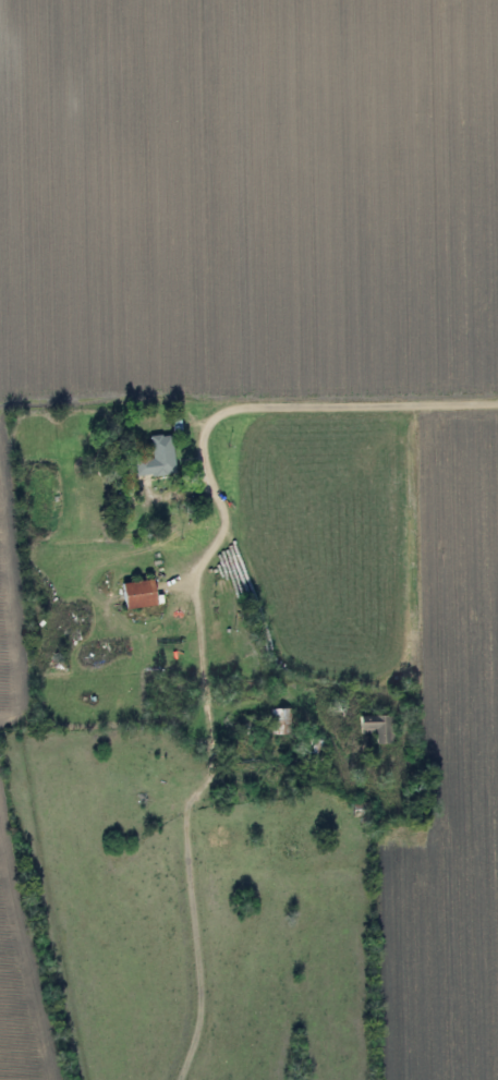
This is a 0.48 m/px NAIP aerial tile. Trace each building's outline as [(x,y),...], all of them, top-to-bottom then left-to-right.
[(175,475),(173,434),(150,435),(151,456),(135,457),(136,477),(175,475)] [(159,607),(157,581),(126,582),(127,608),(159,607)] [(286,707),(271,707),(271,733),(286,733),(286,707)] [(379,742),(393,742),(393,714),(361,714),(361,731),(379,731),(379,742)]
